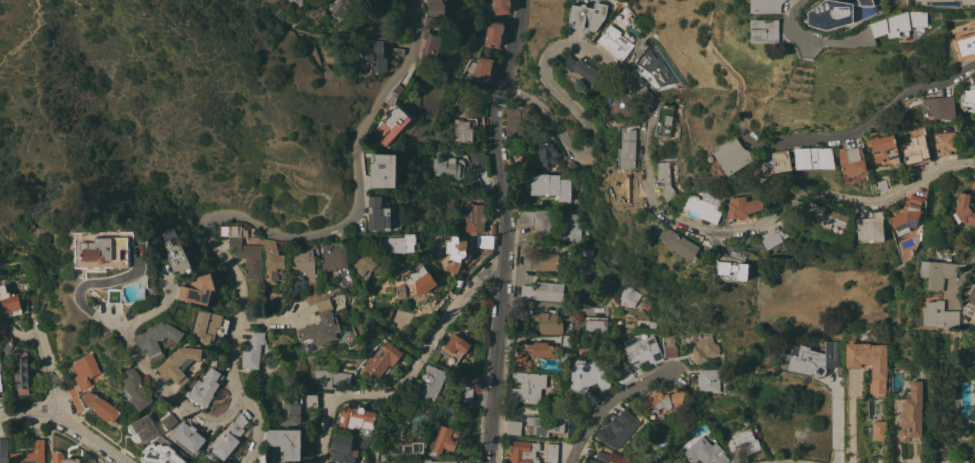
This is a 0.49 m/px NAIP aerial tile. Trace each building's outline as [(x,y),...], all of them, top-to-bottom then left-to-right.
[(330,1),(331,0),(352,0),(341,18),(339,16),(338,18),(330,13),(332,11),(328,8),(332,2),(330,1)] [(428,4),(427,0),(445,0),(445,17),(429,16),(429,4),(428,4)] [(494,15),(493,0),(510,0),(511,6),(510,6),(510,14),(494,15)] [(751,13),(751,0),(784,0),(781,3),(780,13),(751,13)] [(821,3),(825,0),(831,0),(853,4),(853,23),(827,30),(808,25),(808,12),(812,9),(813,11),(821,5),(821,3)] [(567,27),(571,4),(580,6),(581,4),(582,3),(584,3),(585,4),(585,5),(586,7),(593,8),(594,2),(607,4),(605,17),(595,31),(587,30),(588,26),(584,25),(583,29),(567,27)] [(870,24),(908,11),(927,11),(927,26),(910,26),(910,29),(910,30),(899,31),(899,36),(888,38),(888,33),(874,38),(874,37),(870,24)] [(408,18),(411,19),(410,22),(411,22),(409,30),(398,27),(396,27),(398,16),(408,18)] [(425,22),(426,16),(438,18),(438,21),(437,28),(424,25),(425,22)] [(779,42),(751,42),(751,19),(779,19),(779,42)] [(483,45),(488,21),(490,22),(490,20),(502,22),(502,23),(504,24),(503,26),(504,26),(503,33),(502,33),(501,38),(499,48),(483,45)] [(621,62),(602,48),(603,46),(597,42),(602,34),(601,33),(603,30),(604,31),(610,24),(621,32),(620,34),(634,44),(621,62)] [(424,62),(421,61),(422,57),(426,39),(425,38),(421,37),(424,26),(430,27),(429,33),(438,35),(436,42),(441,43),(439,52),(433,51),(430,63),(424,62)] [(964,35),(974,32),(974,56),(970,58),(968,60),(965,61),(962,61),(961,61),(960,60),(958,61),(951,39),(963,35),(964,35)] [(387,72),(372,72),(372,61),(360,61),(360,39),(374,39),(374,40),(384,40),(384,52),(383,52),(383,57),(387,57),(387,72)] [(652,94),(674,78),(650,45),(629,61),(652,94)] [(393,51),(393,47),(404,49),(404,52),(403,55),(392,53),(393,51)] [(569,55),(577,61),(579,58),(588,64),(590,65),(607,78),(600,89),(582,76),(575,85),(565,78),(566,76),(558,71),(569,55)] [(494,59),(493,62),(492,62),(490,81),(482,80),(482,82),(475,81),(475,80),(470,79),(478,59),(479,60),(480,57),(494,59)] [(969,85),(974,80),(974,115),(969,114),(966,109),(964,111),(960,107),(959,97),(961,91),(963,91),(963,89),(969,90),(969,85)] [(631,103),(636,114),(623,120),(609,89),(622,83),(626,93),(631,91),(636,101),(634,102),(631,103)] [(383,101),(397,84),(404,88),(396,97),(394,106),(388,105),(386,103),(383,101)] [(922,99),(953,96),(955,117),(954,117),(955,122),(941,124),(940,119),(929,120),(924,116),(923,116),(922,99)] [(670,138),(653,136),(657,103),(674,105),(670,138)] [(385,146),(372,135),(384,123),(382,121),(397,105),(411,119),(385,146)] [(517,108),(517,106),(525,106),(525,108),(528,108),(529,137),(509,138),(506,139),(505,124),(506,124),(506,108),(517,108)] [(473,142),(454,142),(453,119),(459,119),(459,121),(469,121),(469,128),(472,128),(473,142)] [(956,150),(955,150),(956,154),(951,154),(951,155),(937,156),(936,147),(935,147),(934,133),(955,132),(956,150)] [(900,162),(889,165),(888,163),(883,164),(882,162),(875,164),(870,144),(867,145),(865,140),(870,139),(870,138),(875,135),(877,136),(878,138),(893,134),(900,162)] [(929,157),(930,161),(921,163),(921,161),(906,164),(905,160),(904,160),(903,157),(904,157),(901,144),(911,142),(910,137),(924,134),(929,157)] [(712,151),(724,144),(723,143),(735,136),(744,148),(760,156),(727,176),(725,172),(722,174),(718,167),(720,165),(712,151)] [(635,140),(635,169),(620,169),(620,170),(617,170),(617,159),(618,159),(618,157),(620,157),(620,149),(622,149),(622,140),(633,140),(635,140)] [(560,163),(555,163),(555,166),(543,166),(543,169),(522,170),(522,162),(538,162),(538,144),(554,143),(559,149),(560,163)] [(834,168),(818,168),(797,169),(795,148),(810,147),(819,147),(831,148),(831,149),(834,168)] [(841,164),(840,164),(837,151),(845,149),(845,150),(858,147),(858,148),(861,147),(866,171),(848,175),(848,172),(843,173),(841,164)] [(766,156),(767,155),(767,154),(768,153),(788,150),(791,169),(774,173),(774,171),(761,183),(750,170),(766,156)] [(471,167),(470,153),(484,152),(485,166),(471,167)] [(396,187),(370,187),(370,163),(373,163),(373,161),(371,161),(371,156),(373,156),(373,153),(396,154),(396,187)] [(433,173),(433,158),(444,159),(444,157),(455,158),(462,159),(464,162),(463,179),(441,176),(441,175),(433,175),(433,173)] [(668,204),(660,193),(663,191),(662,189),(664,188),(663,179),(657,180),(656,167),(657,166),(657,163),(669,161),(670,185),(678,197),(668,204)] [(547,194),(547,193),(544,193),(544,195),(530,194),(530,190),(524,190),(524,188),(519,188),(519,173),(548,174),(548,175),(559,175),(559,179),(571,179),(570,202),(557,202),(557,194),(547,194)] [(887,188),(876,192),(874,181),(884,178),(887,188)] [(690,195),(701,199),(703,193),(701,192),(703,188),(721,195),(717,206),(723,208),(716,223),(701,218),(700,220),(685,214),(684,215),(680,213),(685,201),(686,202),(690,193),(691,193),(690,195)] [(971,202),(974,208),(974,225),(960,222),(958,223),(952,214),(955,213),(959,192),(970,195),(969,202),(971,202)] [(923,198),(919,208),(920,208),(919,220),(918,219),(916,228),(908,227),(909,228),(900,232),(899,231),(897,232),(897,230),(895,231),(890,217),(902,212),(903,205),(907,206),(908,200),(911,194),(915,195),(923,198)] [(369,195),(382,196),(382,208),(391,208),(391,230),(368,230),(369,195)] [(746,196),(746,202),(760,198),(763,208),(748,213),(749,217),(740,218),(740,217),(728,219),(727,210),(729,210),(728,202),(729,202),(729,198),(746,196)] [(795,200),(808,203),(809,202),(851,217),(846,229),(831,223),(829,228),(819,224),(822,217),(815,214),(813,219),(791,210),(792,207),(795,200)] [(484,204),(484,210),(485,210),(485,216),(486,216),(486,217),(487,218),(486,219),(486,221),(485,221),(484,221),(484,224),(484,232),(476,232),(476,235),(473,235),(473,234),(470,234),(470,232),(464,232),(464,204),(484,204)] [(556,237),(532,238),(532,230),(536,230),(536,223),(520,223),(520,211),(536,211),(536,210),(556,210),(556,237)] [(857,240),(856,224),(855,218),(856,218),(860,218),(873,218),(872,211),(882,211),(883,218),(882,218),(884,241),(875,242),(874,239),(857,240)] [(580,240),(563,240),(564,213),(581,214),(580,240)] [(789,235),(781,240),(783,242),(772,248),(771,247),(767,250),(760,238),(773,230),(770,225),(781,219),(782,221),(789,235)] [(231,226),(231,225),(238,225),(241,225),(241,226),(244,226),(243,229),(247,229),(247,236),(220,235),(220,226),(231,226)] [(691,261),(676,252),(677,251),(665,244),(666,242),(658,237),(665,226),(700,247),(691,261)] [(159,236),(171,231),(174,237),(171,238),(174,245),(181,242),(193,269),(182,274),(180,270),(175,272),(159,236)] [(354,236),(354,239),(341,238),(341,236),(341,231),(354,231),(354,236)] [(418,243),(420,242),(420,252),(415,252),(414,252),(414,251),(405,252),(405,253),(402,253),(402,252),(383,253),(382,240),(388,239),(388,238),(405,236),(405,234),(409,234),(416,233),(416,236),(416,243),(418,243)] [(120,267),(107,267),(107,264),(99,264),(99,260),(83,261),(83,253),(81,253),(81,242),(96,242),(96,238),(113,237),(113,235),(129,235),(129,236),(130,267),(120,267)] [(442,236),(442,243),(443,244),(441,251),(437,257),(427,250),(433,242),(434,242),(435,236),(442,236)] [(446,238),(457,236),(458,237),(458,240),(467,240),(467,242),(470,242),(470,248),(473,248),(473,260),(470,260),(470,262),(468,262),(462,270),(462,273),(457,274),(444,269),(449,258),(451,254),(450,254),(450,252),(446,253),(446,238)] [(241,238),(241,245),(261,245),(261,275),(262,275),(262,284),(254,284),(254,278),(246,278),(246,258),(236,258),(236,249),(228,249),(228,238),(241,238)] [(277,250),(278,250),(278,254),(285,255),(284,268),(276,268),(276,284),(265,284),(266,270),(266,265),(265,265),(265,261),(266,261),(266,250),(264,238),(274,240),(275,240),(276,243),(275,243),(276,246),(277,250)] [(338,270),(333,271),(333,269),(322,271),(320,259),(324,259),(322,247),(332,245),(332,246),(344,245),(349,275),(339,276),(338,270)] [(591,273),(574,272),(575,247),(592,248),(591,273)] [(357,250),(359,248),(376,264),(377,265),(372,271),(371,271),(369,277),(365,282),(361,278),(363,277),(355,269),(356,267),(352,264),(357,259),(352,255),(357,250)] [(305,280),(304,272),(293,272),(292,249),(312,249),(313,256),(314,256),(315,280),(314,280),(305,280)] [(557,271),(533,270),(533,268),(522,268),(523,251),(558,253),(557,271)] [(926,289),(928,277),(919,276),(921,260),(933,261),(933,260),(939,261),(940,254),(951,255),(950,262),(957,262),(956,278),(944,277),(943,291),(926,289)] [(718,261),(730,262),(730,263),(748,264),(747,280),(736,279),(735,279),(735,281),(733,280),(731,280),(730,281),(727,281),(723,280),(722,278),(719,274),(717,274),(718,261)] [(424,265),(428,272),(429,271),(437,284),(427,291),(422,294),(417,296),(417,295),(415,295),(415,297),(409,298),(409,296),(407,296),(407,298),(398,299),(396,286),(398,285),(398,281),(403,280),(402,274),(417,272),(416,266),(420,264),(422,262),(424,265)] [(191,282),(192,279),(197,280),(198,276),(211,272),(216,289),(212,289),(208,305),(179,297),(182,287),(180,286),(181,280),(191,282)] [(10,311),(0,314),(0,311),(0,276),(2,276),(6,292),(8,291),(9,294),(17,293),(21,308),(20,308),(21,312),(11,315),(10,311)] [(562,302),(534,299),(534,298),(520,297),(521,285),(536,286),(537,282),(538,283),(538,281),(563,283),(562,302)] [(974,282),(974,281),(974,325),(969,322),(972,317),(961,311),(967,301),(964,300),(974,282)] [(633,308),(616,297),(620,290),(619,289),(623,283),(641,294),(633,308)] [(109,288),(120,288),(120,302),(109,302),(109,288)] [(298,339),(300,338),(297,329),(321,321),(318,311),(315,302),(329,297),(333,308),(330,308),(334,317),(335,316),(338,323),(339,322),(341,330),(335,331),(337,337),(322,342),(323,344),(317,349),(313,352),(304,352),(301,352),(296,340),(298,339)] [(944,310),(959,310),(959,326),(936,326),(936,325),(922,325),(923,307),(926,307),(926,301),(936,301),(936,299),(944,300),(944,310)] [(562,333),(539,334),(538,320),(534,320),(534,312),(536,312),(536,308),(552,308),(552,310),(554,309),(554,312),(557,312),(557,322),(562,322),(562,333)] [(210,312),(210,313),(222,315),(222,319),(228,320),(225,334),(222,333),(222,336),(217,335),(218,334),(215,333),(214,340),(211,339),(209,344),(207,343),(206,344),(205,344),(204,343),(203,343),(203,342),(201,341),(202,339),(197,339),(197,335),(192,334),(198,309),(210,312)] [(179,343),(178,342),(161,350),(162,352),(165,356),(153,362),(146,348),(142,350),(135,336),(148,329),(146,325),(161,318),(164,322),(163,323),(164,324),(167,322),(184,333),(179,343)] [(607,331),(584,331),(585,319),(607,320),(607,331)] [(243,343),(250,344),(251,331),(264,332),(264,340),(265,340),(264,344),(261,344),(258,369),(248,368),(244,368),(244,367),(240,367),(243,343)] [(470,344),(464,353),(463,352),(453,367),(446,361),(449,357),(440,350),(443,345),(444,346),(454,332),(470,344)] [(677,356),(664,358),(664,347),(666,346),(664,333),(673,332),(674,345),(676,345),(677,356)] [(571,336),(571,346),(559,346),(559,335),(571,336)] [(663,359),(653,364),(652,362),(649,363),(647,358),(639,362),(638,359),(630,362),(624,347),(653,335),(663,359)] [(720,350),(718,351),(719,353),(718,353),(719,354),(712,357),(711,355),(706,357),(707,359),(695,364),(687,342),(695,339),(696,341),(710,335),(714,343),(715,343),(716,344),(717,343),(720,350)] [(386,339),(403,353),(392,366),(391,366),(383,376),(381,374),(379,377),(376,379),(373,380),(370,380),(368,379),(364,376),(363,373),(363,370),(364,367),(362,365),(374,350),(376,352),(386,339)] [(557,357),(527,355),(527,360),(530,360),(530,370),(512,369),(513,342),(533,343),(533,341),(547,342),(547,345),(550,345),(550,346),(554,346),(554,345),(557,345),(557,357)] [(784,369),(787,354),(793,356),(793,354),(797,355),(799,344),(810,347),(810,350),(820,352),(820,347),(825,348),(825,341),(838,342),(838,367),(824,367),(825,369),(825,370),(825,372),(824,374),(822,375),(821,376),(819,376),(818,375),(817,375),(815,373),(815,374),(811,373),(811,375),(784,369)] [(846,343),(870,343),(870,345),(886,344),(887,393),(885,393),(885,397),(872,397),(872,393),(870,393),(869,378),(871,378),(871,364),(861,364),(861,367),(846,367),(846,343)] [(164,361),(164,360),(179,347),(180,348),(181,346),(202,348),(200,360),(193,359),(182,371),(186,375),(185,376),(188,379),(180,386),(170,376),(168,379),(166,377),(165,378),(156,368),(164,361)] [(29,366),(30,379),(28,379),(28,388),(28,394),(17,394),(17,387),(14,387),(13,379),(16,379),(16,377),(13,377),(12,370),(16,370),(15,352),(26,351),(27,366),(29,366)] [(91,352),(97,364),(96,364),(100,372),(87,379),(91,384),(80,390),(74,377),(77,375),(71,364),(75,362),(74,361),(91,352)] [(601,391),(596,382),(587,386),(588,387),(581,395),(569,387),(571,359),(590,360),(590,359),(594,358),(594,359),(598,359),(611,386),(601,391)] [(438,393),(441,395),(438,402),(414,393),(420,378),(421,378),(423,373),(422,373),(426,364),(447,372),(438,393)] [(634,376),(622,383),(615,370),(627,364),(634,376)] [(132,368),(133,367),(141,377),(140,378),(143,382),(140,384),(153,401),(139,411),(131,400),(133,398),(132,397),(130,398),(124,394),(124,389),(127,386),(123,380),(128,375),(124,369),(129,365),(132,368)] [(184,395),(187,390),(190,391),(197,379),(202,382),(204,378),(203,377),(210,366),(220,373),(223,375),(218,383),(219,383),(212,394),(213,395),(208,404),(206,407),(205,407),(205,408),(203,407),(202,408),(199,406),(200,405),(197,403),(196,405),(193,403),(194,401),(193,400),(192,402),(188,399),(189,398),(184,395)] [(317,386),(318,382),(315,382),(316,368),(331,370),(331,371),(350,373),(349,385),(331,383),(331,387),(317,386)] [(719,369),(719,392),(699,392),(698,386),(688,386),(688,373),(698,373),(698,369),(719,369)] [(512,371),(546,374),(545,388),(541,388),(539,404),(509,401),(510,387),(517,388),(517,381),(516,381),(516,383),(512,382),(512,381),(512,371)] [(70,397),(71,397),(66,386),(72,383),(77,393),(76,394),(77,395),(71,398),(70,397)] [(474,405),(460,404),(461,384),(473,385),(475,386),(474,405)] [(688,401),(673,407),(672,405),(665,410),(663,406),(646,416),(637,400),(659,388),(663,395),(667,392),(668,394),(683,389),(688,401)] [(88,390),(92,393),(93,392),(102,399),(103,398),(119,410),(119,411),(120,412),(118,415),(122,418),(118,424),(114,421),(114,422),(109,418),(107,421),(98,414),(98,413),(94,410),(95,409),(88,405),(89,404),(86,402),(82,399),(88,390)] [(295,395),(295,394),(317,394),(317,397),(317,407),(300,409),(299,424),(277,424),(277,415),(282,415),(282,397),(295,397),(295,395)] [(77,395),(84,409),(78,412),(71,398),(77,395)] [(919,435),(906,435),(906,430),(899,430),(899,421),(896,421),(896,414),(891,414),(892,399),(912,399),(912,395),(921,395),(920,408),(919,408),(919,435)] [(374,415),(375,416),(374,419),(373,422),(372,422),(373,424),(373,427),(372,429),(361,427),(361,426),(358,427),(354,427),(349,430),(347,428),(338,426),(341,408),(346,406),(357,408),(359,406),(362,407),(364,409),(364,410),(375,412),(374,415)] [(603,431),(608,425),(607,424),(615,415),(617,416),(624,408),(640,422),(619,446),(603,431)] [(548,432),(548,437),(534,436),(535,434),(532,434),(533,425),(526,425),(526,419),(526,416),(543,418),(544,410),(566,412),(566,421),(564,420),(563,433),(548,432)] [(177,421),(168,429),(161,420),(170,412),(177,421)] [(222,458),(218,462),(214,462),(204,454),(209,447),(225,428),(232,420),(234,421),(241,413),(245,417),(245,418),(248,421),(242,428),(244,430),(237,438),(240,441),(233,449),(234,449),(230,454),(229,453),(224,460),(222,458)] [(148,414),(158,434),(141,443),(134,430),(129,432),(126,425),(148,414)] [(190,426),(191,424),(197,428),(195,430),(206,439),(194,453),(171,434),(182,420),(190,426)] [(520,435),(506,434),(507,420),(521,421),(520,435)] [(884,440),(885,420),(870,420),(870,439),(884,440)] [(448,427),(448,426),(453,427),(460,429),(454,451),(443,447),(441,453),(440,452),(438,458),(428,455),(428,448),(429,448),(430,447),(429,446),(430,442),(431,443),(432,441),(433,442),(436,434),(435,433),(438,425),(439,425),(440,424),(448,427)] [(755,439),(757,438),(761,448),(745,455),(742,448),(731,453),(725,439),(749,427),(755,439)] [(301,430),(303,430),(303,457),(301,457),(301,460),(284,460),(284,450),(280,450),(280,445),(267,445),(267,429),(301,429),(301,430)] [(390,453),(390,442),(393,442),(393,438),(392,438),(392,436),(393,435),(393,429),(410,429),(410,435),(411,435),(411,442),(425,441),(425,447),(423,447),(423,453),(390,453)] [(355,460),(354,462),(339,462),(336,462),(337,461),(332,460),(333,458),(332,458),(332,453),(330,453),(330,447),(331,447),(333,434),(352,437),(351,443),(353,443),(353,447),(351,446),(350,449),(353,450),(356,451),(355,457),(354,456),(353,460),(355,460)] [(189,458),(185,462),(158,462),(141,460),(142,450),(148,445),(150,444),(161,436),(162,435),(189,458)] [(730,459),(726,462),(714,462),(712,461),(710,462),(703,462),(698,458),(694,462),(684,453),(702,435),(712,445),(715,441),(723,450),(722,452),(730,459)] [(356,436),(368,439),(365,449),(357,447),(358,444),(354,442),(356,436)] [(7,462),(0,462),(0,438),(8,438),(8,462),(7,462)] [(45,452),(44,462),(14,462),(14,457),(10,457),(10,453),(14,453),(14,452),(32,452),(32,438),(44,439),(44,452),(45,452)] [(539,459),(539,462),(507,462),(508,451),(512,451),(513,441),(539,442),(539,450),(535,450),(535,459),(539,459)] [(558,444),(557,462),(545,462),(545,452),(545,443),(558,444)] [(80,458),(80,462),(52,462),(52,453),(54,451),(57,450),(59,450),(63,452),(64,453),(64,457),(80,458)] [(595,458),(598,450),(610,455),(607,462),(595,458)] [(265,454),(265,462),(257,462),(257,457),(259,456),(265,454)]
